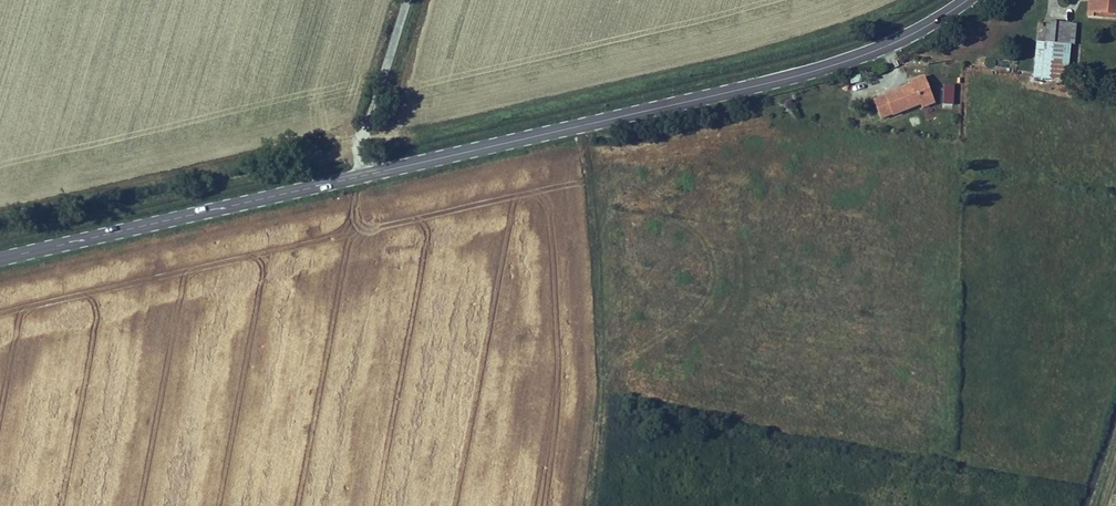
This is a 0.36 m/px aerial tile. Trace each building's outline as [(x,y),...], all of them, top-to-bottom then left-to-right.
[(1095,6),(1115,8),(1115,0),(1096,0),(1095,6)] [(1051,15),(1045,71),(1053,72),(1057,37),(1070,38),(1066,73),(1072,74),(1078,17),(1051,15)] [(915,80),(889,90),(896,111),(924,100),(926,104),(938,100),(928,73),(918,76),(915,80)] [(948,81),(947,100),(957,101),(958,82),(948,81)] [(933,105),(924,107),(925,117),(935,116),(933,105)]
